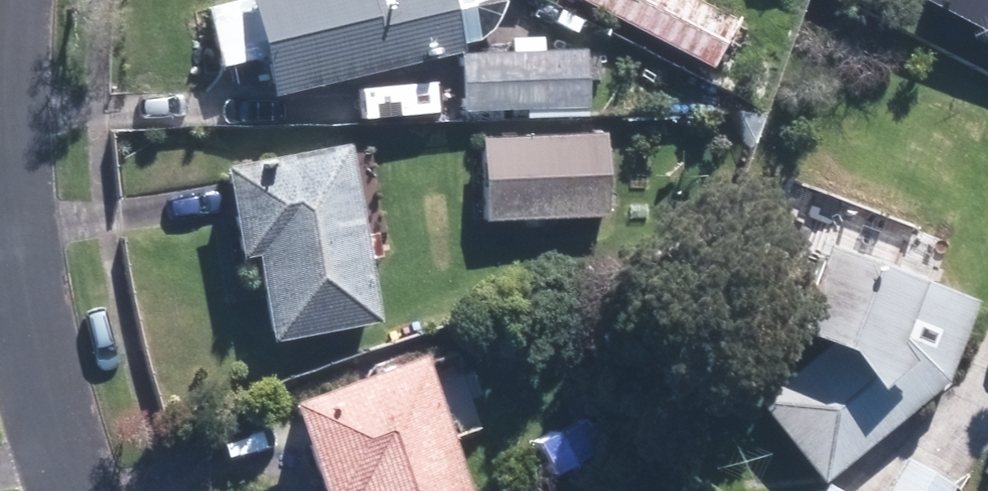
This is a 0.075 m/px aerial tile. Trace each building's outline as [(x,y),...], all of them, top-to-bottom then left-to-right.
[(448,0),(241,0),(262,95),(459,51),(448,0)] [(705,0),(573,0),(712,69),(739,17),(705,0)] [(910,1),(987,40),(987,0),(910,0),(910,1)] [(584,49),(458,54),(461,111),(586,106),(584,49)] [(602,132),(476,136),(478,219),(604,215),(602,132)] [(345,143),(216,166),(232,257),(249,254),(265,341),(377,321),(345,143)] [(941,381),(971,300),(809,237),(777,330),(818,345),(750,403),(819,484),(941,381)] [(283,400),(313,490),(465,490),(419,354),(283,400)] [(950,483),(900,458),(882,490),(946,490),(950,483)]
